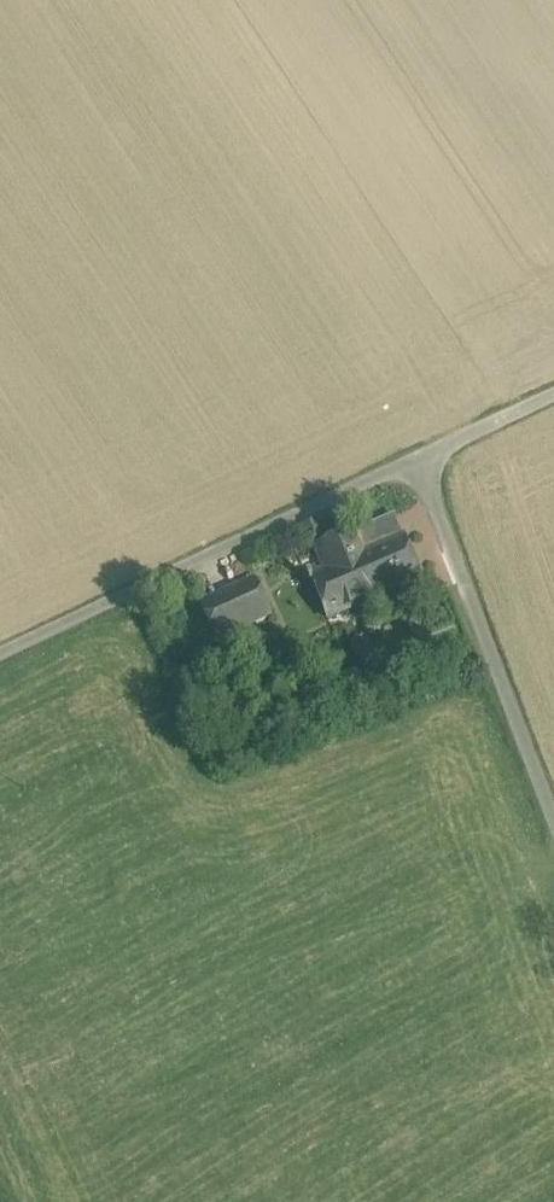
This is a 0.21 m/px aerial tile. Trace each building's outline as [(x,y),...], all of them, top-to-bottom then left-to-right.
[(365,559),(355,535),(316,552),(327,576),(311,583),(310,580),(307,581),(310,588),(313,586),(328,623),(421,582),(404,543),(365,559)] [(254,585),(201,609),(217,644),(218,643),(243,632),(270,619),(254,585)] [(243,632),(218,643),(226,660),(251,649),(252,649),(243,632)] [(353,684),(338,689),(344,704),(358,698),(353,684)]
